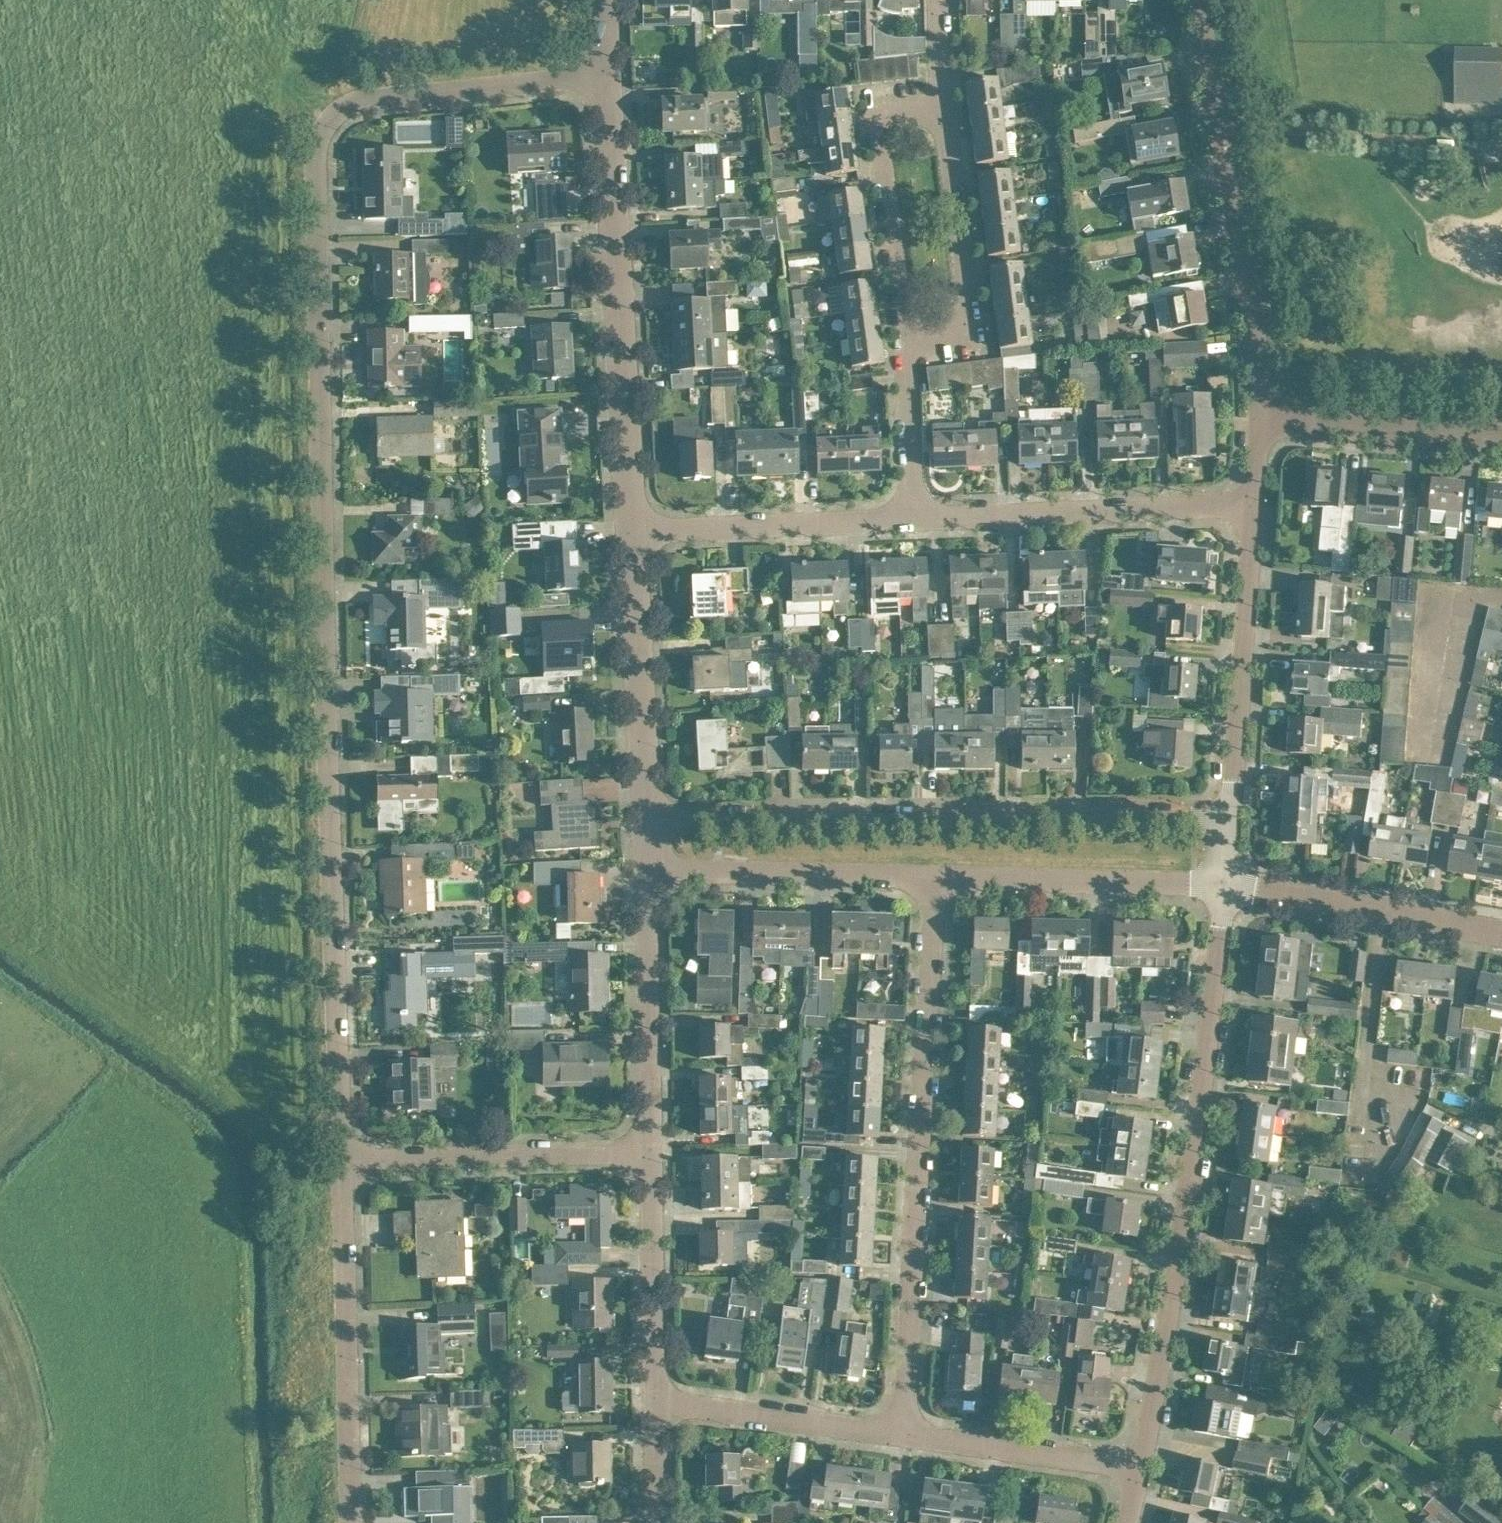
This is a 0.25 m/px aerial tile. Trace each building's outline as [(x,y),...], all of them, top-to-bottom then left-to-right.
[(690,0),(642,0),(643,12),(644,12),(644,11),(655,11),(655,7),(669,7),(669,24),(688,24),(688,68),(702,68),(701,23),(701,9),(690,9),(690,0)] [(745,0),(713,0),(714,26),(745,26),(745,47),(759,47),(759,23),(746,23),(745,0)] [(772,13),(802,13),(803,54),(817,54),(816,0),(771,0),(772,13)] [(816,17),(829,17),(829,12),(860,11),(861,46),(873,46),(873,33),(872,0),(816,0),(816,17)] [(874,6),(880,8),(886,9),(892,10),(898,11),(904,12),(904,7),(918,6),(918,0),(877,0),(874,6)] [(966,17),(986,16),(986,0),(966,0),(966,17)] [(1097,12),(1098,58),(1116,56),(1115,10),(1124,10),(1124,2),(1142,1),(1142,0),(1098,0),(1097,12)] [(1098,58),(1097,12),(1084,12),(1084,60),(1098,58)] [(1014,55),(1014,46),(1013,14),(1000,14),(1001,55),(1014,55)] [(1027,46),(1027,14),(1013,14),(1014,46),(1027,46)] [(907,56),(907,44),(898,45),(887,43),(881,39),(873,33),(873,46),(873,60),(883,59),(895,58),(907,56)] [(915,55),(907,56),(910,79),(917,78),(917,74),(915,55)] [(910,79),(907,56),(895,58),(897,81),(910,79)] [(1118,72),(1116,56),(1098,58),(1084,60),(1080,61),(1081,76),(1118,72)] [(1456,57),(1455,109),(1501,109),(1501,58),(1456,57)] [(897,81),(895,58),(883,59),(885,82),(887,82),(897,81)] [(885,82),(883,59),(873,60),(870,60),(873,83),(885,82)] [(873,83),(870,60),(857,62),(859,85),(873,83)] [(1166,98),(1160,64),(1118,72),(1122,91),(1126,90),(1129,105),(1166,98)] [(1037,65),(1001,69),(1002,81),(1038,77),(1037,65)] [(969,110),(1001,106),(997,80),(966,84),(969,110)] [(1053,85),(1043,86),(1045,100),(1046,106),(1056,105),(1053,85)] [(736,87),(709,88),(710,101),(737,100),(736,87)] [(850,117),(847,91),(816,95),(815,89),(802,91),(807,123),(818,122),(850,117)] [(708,99),(702,99),(662,101),(663,132),(709,129),(708,99)] [(1059,125),(1056,105),(1046,106),(1048,126),(1059,125)] [(1004,133),(1001,106),(969,110),(973,137),(1004,133)] [(1077,110),(1081,123),(1096,118),(1092,106),(1077,110)] [(777,113),(767,115),(766,115),(768,128),(779,128),(777,113)] [(854,144),(850,117),(818,122),(822,148),(854,144)] [(746,136),(746,122),(722,123),(723,136),(746,136)] [(1177,156),(1171,122),(1132,129),(1138,163),(1177,156)] [(1085,126),(1072,129),(1075,143),(1088,140),(1099,138),(1096,125),(1085,126)] [(781,142),(779,128),(768,128),(770,144),(781,142)] [(563,132),(508,135),(510,173),(508,173),(508,178),(548,175),(549,187),(565,186),(563,145),(563,132)] [(1004,133),(973,137),(976,164),(1007,160),(1004,133)] [(1055,140),(1044,142),(1046,156),(1057,155),(1055,140)] [(742,143),(717,144),(718,156),(718,158),(722,158),(743,157),(742,143)] [(857,171),(854,144),(822,148),(797,151),(799,161),(807,160),(807,164),(824,162),(826,175),(857,171)] [(400,199),(399,149),(365,150),(366,219),(400,218),(400,215),(409,215),(409,199),(400,199)] [(718,156),(665,158),(666,184),(713,182),(713,181),(723,180),(722,158),(718,158),(718,156)] [(1059,178),(1058,163),(1047,165),(1048,179),(1059,178)] [(1009,172),(978,176),(981,203),(1012,199),(1009,172)] [(1187,211),(1182,181),(1132,190),(1130,176),(1098,182),(1101,197),(1127,192),(1134,234),(1154,230),(1152,217),(1187,211)] [(784,179),(771,181),(773,193),(783,192),(795,191),(797,190),(795,177),(784,179)] [(724,180),(723,180),(713,181),(713,182),(666,184),(667,210),(715,208),(714,196),(725,194),(724,180)] [(724,186),(726,201),(743,199),(741,185),(724,186)] [(549,187),(535,187),(536,208),(566,207),(565,186),(549,187)] [(864,217),(860,190),(820,196),(823,223),(832,221),(864,217)] [(773,193),(772,194),(773,201),(796,198),(795,191),(783,192),(773,193)] [(1016,225),(1012,199),(981,203),(985,229),(1016,225)] [(746,204),(720,205),(721,220),(724,220),(724,219),(746,218),(746,204)] [(788,227),(786,212),(776,213),(776,217),(778,229),(788,227)] [(458,215),(445,221),(449,229),(462,223),(458,215)] [(761,217),(746,218),(724,219),(724,220),(725,232),(762,230),(761,217)] [(776,217),(761,217),(762,230),(767,245),(779,243),(780,243),(778,231),(778,229),(776,217)] [(867,244),(864,217),(832,221),(836,248),(867,244)] [(445,220),(427,219),(427,236),(445,235),(445,220)] [(514,224),(494,225),(495,247),(514,246),(515,254),(533,253),(534,266),(543,266),(544,288),(571,287),(569,241),(545,242),(545,239),(544,222),(514,224)] [(1019,252),(1016,225),(985,229),(988,256),(1019,252)] [(789,242),(788,227),(778,229),(778,231),(780,243),(789,242)] [(721,232),(669,235),(671,270),(709,267),(708,251),(722,250),(721,232)] [(1141,234),(1112,239),(1076,245),(1080,264),(1116,258),(1115,252),(1143,247),(1141,234)] [(1194,255),(1191,236),(1159,242),(1159,243),(1147,245),(1153,277),(1164,275),(1165,276),(1197,270),(1196,266),(1199,265),(1197,254),(1194,255)] [(424,267),(424,254),(446,254),(445,239),(412,240),(412,254),(374,255),(375,299),(409,298),(409,304),(426,303),(426,297),(427,293),(429,289),(429,277),(428,274),(427,270),(424,267)] [(871,270),(867,244),(836,248),(839,275),(871,270)] [(1070,256),(1058,257),(1060,272),(1071,270),(1070,256)] [(1021,264),(989,268),(993,295),(1025,291),(1021,264)] [(799,267),(789,268),(791,283),(801,282),(799,267)] [(726,334),(724,296),(737,295),(737,281),(706,283),(707,301),(673,303),(675,336),(726,334)] [(876,309),(872,282),(841,286),(845,313),(876,309)] [(1152,291),(1127,295),(1129,305),(1130,307),(1154,303),(1156,316),(1159,332),(1165,331),(1166,331),(1206,324),(1203,305),(1201,293),(1178,297),(1177,287),(1152,291)] [(808,303),(803,304),(802,289),(792,290),(795,320),(804,319),(810,319),(808,303)] [(1028,318),(1025,291),(993,295),(996,322),(1028,318)] [(497,295),(497,315),(529,314),(529,294),(497,295)] [(1082,310),(1080,296),(1070,297),(1071,311),(1082,310)] [(880,336),(876,309),(845,313),(848,340),(880,336)] [(1084,325),(1082,310),(1071,311),(1073,326),(1084,325)] [(524,314),(494,316),(495,329),(525,327),(524,314)] [(468,318),(438,318),(411,319),(411,333),(469,332),(468,318)] [(1032,345),(1028,318),(996,322),(1000,349),(1032,345)] [(804,327),(804,319),(795,320),(789,321),(792,347),(803,345),(801,331),(804,327)] [(571,346),(569,325),(533,327),(536,379),(555,378),(556,380),(559,380),(559,378),(567,378),(565,346),(571,346)] [(403,332),(369,332),(369,346),(371,346),(371,368),(369,368),(370,386),(384,386),(384,388),(389,388),(388,386),(420,386),(420,347),(403,347),(403,332)] [(728,368),(726,334),(675,336),(676,371),(712,369),(728,368)] [(883,362),(880,336),(848,340),(852,367),(883,362)] [(1083,338),(1074,338),(1075,350),(1084,349),(1083,338)] [(1207,366),(1206,343),(1164,344),(1165,368),(1207,366)] [(805,360),(803,345),(792,347),(794,361),(805,360)] [(1018,401),(1017,369),(1004,370),(1003,358),(1001,359),(1005,387),(1005,402),(1018,401)] [(985,361),(970,363),(973,386),(988,385),(989,389),(1005,387),(1001,359),(996,359),(988,360),(985,361)] [(1163,360),(1148,361),(1150,398),(1164,397),(1163,360)] [(973,386),(970,363),(956,364),(959,388),(973,386)] [(1083,364),(1083,369),(1085,401),(1098,400),(1097,363),(1083,364)] [(959,388),(956,364),(941,366),(944,390),(959,388)] [(944,390),(941,366),(926,368),(929,392),(944,390)] [(1085,401),(1083,369),(1069,370),(1070,401),(1085,401)] [(712,388),(724,388),(735,387),(746,387),(745,372),(711,374),(712,388)] [(873,374),(844,378),(846,392),(874,388),(873,374)] [(553,381),(545,381),(545,393),(554,392),(553,381)] [(804,383),(792,385),(793,407),(805,406),(805,393),(804,383)] [(735,387),(724,388),(725,414),(737,413),(735,387)] [(725,414),(724,388),(712,388),(710,388),(712,425),(725,424),(726,424),(725,414)] [(805,393),(805,406),(806,421),(821,420),(819,393),(805,393)] [(1208,413),(1208,397),(1174,398),(1174,422),(1176,422),(1178,458),(1213,457),(1213,456),(1212,456),(1211,413),(1208,413)] [(475,399),(434,400),(434,417),(476,415),(475,399)] [(1125,411),(1126,423),(1127,460),(1156,458),(1154,403),(1140,403),(1140,410),(1125,411)] [(1125,411),(1111,411),(1110,405),(1095,406),(1098,461),(1127,460),(1126,423),(1125,411)] [(1075,462),(1073,418),(1073,408),(1045,409),(1047,463),(1075,462)] [(562,468),(559,409),(520,411),(522,450),(527,450),(530,505),(565,503),(563,468),(562,468)] [(1047,463),(1045,409),(1027,410),(1027,420),(1017,420),(1019,464),(1047,463)] [(674,447),(681,446),(683,479),(711,478),(708,430),(698,430),(697,417),(672,418),(674,447)] [(431,419),(378,420),(378,443),(376,443),(377,447),(379,447),(379,456),(432,455),(431,419)] [(948,424),(932,425),(934,468),(965,467),(963,434),(963,423),(948,424)] [(979,433),(963,434),(965,467),(995,465),(993,423),(979,423),(979,433)] [(879,470),(877,427),(862,428),(863,439),(847,440),(849,472),(879,470)] [(849,472),(847,440),(834,441),(833,430),(816,431),(818,473),(849,472)] [(794,433),(766,434),(767,475),(797,474),(796,439),(796,432),(794,433)] [(766,434),(736,435),(737,477),(767,475),(766,434)] [(1316,470),(1312,507),(1324,508),(1320,553),(1334,554),(1332,572),(1353,574),(1357,509),(1344,507),(1348,473),(1316,470)] [(1401,528),(1405,478),(1373,475),(1370,507),(1385,509),(1384,526),(1401,528)] [(1461,529),(1465,484),(1434,481),(1431,510),(1448,512),(1447,527),(1461,529)] [(1476,521),(1488,522),(1488,518),(1501,519),(1501,487),(1491,486),(1491,490),(1479,489),(1478,505),(1476,521)] [(477,497),(469,503),(478,514),(486,508),(477,497)] [(452,498),(431,499),(432,515),(452,515),(452,498)] [(419,515),(387,516),(388,532),(372,532),(372,565),(404,564),(403,549),(420,548),(419,515)] [(586,563),(585,542),(572,543),(571,522),(516,525),(517,538),(530,537),(530,546),(545,545),(547,591),(580,589),(578,563),(586,563)] [(1459,533),(1454,583),(1470,584),(1475,535),(1459,533)] [(1400,538),(1397,571),(1410,572),(1413,539),(1400,538)] [(1153,551),(1151,578),(1157,579),(1170,580),(1170,582),(1202,584),(1204,552),(1172,550),(1172,552),(1159,551),(1159,552),(1153,551)] [(1030,593),(1022,593),(1023,606),(1058,604),(1057,592),(1056,555),(1042,556),(1042,553),(1038,554),(1038,556),(1029,556),(1030,593)] [(1083,554),(1056,555),(1057,592),(1058,604),(1058,608),(1085,607),(1085,605),(1083,554)] [(978,596),(977,559),(963,559),(963,557),(959,557),(959,559),(949,560),(952,621),(966,620),(965,596),(978,596)] [(1004,557),(977,559),(978,596),(979,609),(991,609),(1006,608),(1004,557)] [(899,599),(898,562),(884,563),(884,560),(880,561),(880,563),(870,563),(873,615),(886,614),(886,600),(899,599)] [(927,622),(925,561),(898,562),(899,599),(912,599),(913,623),(927,622)] [(820,603),(818,566),(805,566),(805,564),(801,564),(801,566),(791,567),(794,618),(807,618),(807,603),(820,603)] [(848,616),(846,564),(818,566),(820,603),(833,602),(833,617),(848,616)] [(748,591),(747,569),(702,571),(703,577),(691,577),(692,597),(689,598),(690,619),(727,617),(726,592),(748,591)] [(1395,591),(1396,578),(1381,576),(1381,575),(1355,573),(1354,587),(1380,589),(1395,591)] [(1102,575),(1100,588),(1120,590),(1121,577),(1102,575)] [(1418,592),(1419,580),(1396,578),(1395,591),(1418,592)] [(375,598),(373,598),(374,623),(390,623),(390,651),(401,650),(401,666),(436,666),(436,645),(423,645),(422,608),(462,608),(461,579),(418,580),(419,597),(375,598)] [(1345,614),(1346,600),(1347,588),(1302,585),(1300,610),(1345,614)] [(1111,591),(1111,605),(1151,607),(1152,594),(1111,591)] [(1417,605),(1418,592),(1395,591),(1394,603),(1417,605)] [(568,595),(551,596),(552,607),(569,607),(568,595)] [(1416,617),(1417,605),(1394,603),(1393,615),(1416,617)] [(1099,607),(1084,607),(1085,636),(1097,635),(1099,607)] [(1197,642),(1200,610),(1157,607),(1156,624),(1168,625),(1167,639),(1197,642)] [(1490,607),(1485,624),(1501,628),(1501,610),(1490,607)] [(520,609),(491,611),(492,637),(522,635),(520,609)] [(1344,640),(1345,614),(1300,610),(1298,636),(1344,640)] [(1019,641),(1018,612),(1005,613),(1006,641),(1019,641)] [(1018,612),(1019,641),(1019,645),(1032,644),(1031,612),(1018,612)] [(1415,629),(1416,617),(1393,615),(1392,627),(1415,629)] [(860,619),(861,647),(861,651),(874,651),(873,618),(860,619)] [(861,647),(860,619),(847,619),(848,648),(861,647)] [(590,622),(542,624),(545,678),(571,676),(577,676),(576,658),(592,657),(590,622)] [(795,622),(782,622),(782,635),(783,648),(783,651),(796,650),(795,622)] [(953,624),(940,625),(942,657),(954,656),(953,624)] [(1485,624),(1479,651),(1491,653),(1501,656),(1501,628),(1485,624)] [(942,657),(940,625),(927,625),(928,658),(942,657)] [(1414,641),(1415,629),(1392,627),(1391,640),(1414,641)] [(782,635),(773,636),(773,648),(783,648),(782,635)] [(1113,647),(1144,649),(1145,637),(1114,636),(1113,647)] [(725,650),(691,652),(691,654),(692,654),(694,692),(731,690),(746,689),(745,663),(752,663),(751,649),(751,637),(725,638),(725,650)] [(1413,654),(1414,641),(1391,640),(1391,643),(1390,652),(1413,654)] [(1111,650),(1110,665),(1139,667),(1140,652),(1111,650)] [(1483,687),(1491,653),(1479,651),(1471,684),(1483,687)] [(1412,666),(1413,654),(1390,652),(1390,657),(1389,664),(1412,666)] [(1145,664),(1144,679),(1149,679),(1147,708),(1177,710),(1178,698),(1193,699),(1195,668),(1164,666),(1164,654),(1154,653),(1153,665),(1145,664)] [(1331,653),(1330,667),(1341,667),(1341,668),(1374,669),(1375,655),(1349,654),(1331,653)] [(1330,695),(1330,686),(1330,682),(1337,683),(1340,680),(1341,668),(1341,667),(1330,667),(1296,664),(1294,694),(1306,695),(1306,706),(1331,708),(1332,695),(1330,695)] [(1411,678),(1412,666),(1389,664),(1388,676),(1411,678)] [(933,666),(921,666),(921,694),(921,696),(922,720),(933,720),(933,710),(933,696),(933,666)] [(381,677),(382,694),(375,694),(376,712),(389,711),(390,742),(431,741),(430,696),(460,694),(459,675),(381,677)] [(1410,690),(1411,678),(1388,676),(1387,688),(1410,690)] [(786,683),(787,698),(789,730),(801,729),(798,683),(786,683)] [(1005,688),(1005,690),(1005,716),(1020,716),(1020,709),(1020,688),(1005,688)] [(1080,688),(1078,717),(1092,718),(1094,689),(1080,688)] [(1409,702),(1410,690),(1387,688),(1386,701),(1409,702)] [(1005,716),(1005,690),(993,690),(993,715),(993,718),(1005,718),(1005,716)] [(1482,694),(1470,691),(1464,717),(1476,720),(1482,694)] [(922,720),(921,696),(921,694),(908,694),(908,721),(910,721),(921,721),(921,720),(922,720)] [(550,696),(523,698),(524,711),(550,710),(550,696)] [(867,698),(854,698),(854,729),(867,729),(867,698)] [(1408,715),(1409,702),(1386,701),(1385,713),(1408,715)] [(1363,711),(1322,708),(1321,722),(1292,720),(1290,753),(1321,755),(1322,734),(1361,737),(1363,711)] [(1048,721),(1048,709),(1020,709),(1020,716),(1022,716),(1022,769),(1047,769),(1048,721)] [(1047,769),(1073,769),(1073,709),(1048,709),(1048,721),(1047,769)] [(963,710),(933,710),(933,720),(934,720),(934,770),(964,769),(964,723),(963,723),(963,715),(963,710)] [(592,737),(591,711),(557,713),(560,763),(569,762),(569,764),(573,764),(573,762),(594,761),(594,759),(590,760),(589,737),(592,737)] [(1407,727),(1408,715),(1385,713),(1385,725),(1407,727)] [(993,769),(993,718),(993,715),(963,715),(963,723),(964,723),(964,769),(993,769)] [(1485,722),(1476,720),(1464,717),(1457,743),(1470,746),(1479,748),(1485,722)] [(1183,735),(1184,722),(1146,719),(1144,749),(1157,750),(1156,766),(1188,768),(1191,736),(1183,735)] [(746,750),(728,751),(726,721),(696,723),(699,771),(747,768),(746,750)] [(855,770),(855,737),(855,733),(854,733),(851,730),(851,724),(828,725),(828,727),(829,727),(829,770),(855,770)] [(910,770),(910,725),(893,725),(893,738),(880,739),(880,770),(910,770)] [(1406,739),(1407,727),(1385,725),(1384,737),(1406,739)] [(829,727),(828,727),(803,727),(803,770),(829,770),(829,727)] [(789,736),(765,737),(767,771),(791,770),(789,736)] [(443,738),(444,756),(456,755),(456,737),(443,738)] [(1405,751),(1406,739),(1384,737),(1383,749),(1405,751)] [(1464,771),(1470,746),(1457,743),(1452,768),(1456,769),(1464,771)] [(1404,764),(1405,751),(1383,749),(1382,762),(1404,764)] [(478,755),(429,757),(430,776),(397,777),(395,777),(394,778),(392,779),(391,780),(390,781),(379,781),(379,771),(378,771),(379,822),(380,824),(380,826),(381,827),(383,829),(384,829),(386,830),(388,830),(400,830),(399,800),(418,800),(418,811),(440,810),(439,799),(438,799),(437,777),(453,776),(453,772),(479,771),(478,755)] [(1446,824),(1451,793),(1456,769),(1452,768),(1439,767),(1434,790),(1438,791),(1433,822),(1446,824)] [(1288,779),(1286,811),(1319,813),(1327,813),(1328,787),(1371,789),(1375,771),(1328,768),(1315,768),(1314,781),(1305,780),(1288,779)] [(1395,795),(1409,797),(1411,771),(1397,770),(1395,795)] [(1388,773),(1375,771),(1371,789),(1367,812),(1381,814),(1388,773)] [(583,801),(582,779),(539,782),(541,806),(552,805),(553,832),(534,833),(535,851),(598,847),(597,823),(601,822),(601,821),(599,802),(596,803),(595,801),(583,801)] [(1494,788),(1491,804),(1501,806),(1501,790),(1494,788)] [(1466,795),(1451,793),(1446,824),(1461,827),(1466,795)] [(1318,828),(1319,813),(1286,811),(1283,842),(1313,845),(1312,855),(1328,856),(1329,845),(1322,845),(1324,828),(1318,828)] [(1427,867),(1432,836),(1433,827),(1419,824),(1419,819),(1407,816),(1407,819),(1406,819),(1399,862),(1427,867)] [(1399,862),(1406,819),(1394,817),(1392,829),(1376,826),(1371,858),(1399,862)] [(1359,855),(1364,829),(1351,827),(1346,853),(1359,855)] [(1484,844),(1479,876),(1501,880),(1501,834),(1487,831),(1484,844)] [(1479,876),(1484,844),(1455,839),(1450,871),(1479,876)] [(461,843),(429,844),(392,845),(393,861),(380,862),(381,882),(389,881),(389,892),(385,893),(385,915),(425,913),(424,862),(429,862),(429,861),(462,861),(461,843)] [(598,875),(581,876),(580,861),(561,862),(561,861),(533,863),(533,885),(555,885),(556,906),(569,906),(569,924),(605,923),(604,888),(598,889),(598,875)] [(780,964),(780,944),(781,915),(771,915),(771,911),(757,910),(757,915),(754,915),(752,956),(763,957),(763,960),(766,963),(780,964)] [(780,964),(780,966),(805,967),(805,966),(813,966),(813,952),(808,952),(808,916),(804,916),(804,911),(790,910),(790,916),(781,915),(780,944),(780,964)] [(729,1004),(731,914),(699,913),(698,955),(711,956),(710,975),(699,974),(698,1004),(729,1004)] [(860,953),(861,917),(833,917),(831,968),(844,969),(844,953),(860,953)] [(889,918),(861,917),(860,953),(875,953),(875,970),(887,970),(889,918)] [(1006,950),(1007,921),(974,920),(974,949),(971,949),(970,986),(984,986),(985,955),(986,956),(986,950),(1006,950)] [(1032,922),(1030,974),(1045,975),(1046,966),(1059,967),(1060,922),(1032,922)] [(1059,967),(1059,975),(1087,976),(1088,923),(1060,922),(1059,967)] [(1142,967),(1142,924),(1114,924),(1113,967),(1142,967)] [(1171,925),(1142,924),(1142,967),(1142,976),(1158,976),(1158,969),(1170,969),(1171,925)] [(492,952),(492,937),(453,938),(453,954),(473,953),(492,952)] [(1266,939),(1263,968),(1310,973),(1314,944),(1266,939)] [(606,1011),(605,955),(593,956),(593,942),(549,943),(549,956),(549,962),(569,962),(570,1012),(606,1011)] [(526,956),(549,956),(549,943),(511,943),(511,962),(526,962),(526,956)] [(1349,980),(1364,982),(1368,953),(1353,950),(1349,980)] [(453,954),(384,956),(385,979),(390,979),(390,993),(385,994),(387,1030),(415,1029),(415,1013),(421,1012),(420,992),(425,992),(425,978),(474,977),(473,953),(453,954)] [(1425,996),(1429,967),(1401,964),(1399,976),(1398,977),(1385,976),(1384,991),(1397,993),(1425,996)] [(740,965),(739,994),(752,995),(753,965),(740,965)] [(819,995),(819,980),(820,966),(813,966),(805,966),(805,967),(805,995),(818,995),(819,995)] [(1453,1000),(1457,970),(1429,967),(1425,996),(1453,1000)] [(1263,968),(1259,996),(1300,1001),(1307,1002),(1310,973),(1263,968)] [(1462,1028),(1474,1030),(1501,1035),(1501,1032),(1501,979),(1484,975),(1476,1010),(1465,1009),(1464,1016),(1462,1028)] [(1016,976),(1015,1011),(1029,1011),(1031,976),(1016,976)] [(1100,1007),(1100,979),(1086,978),(1086,1011),(1084,1011),(1084,1022),(1085,1022),(1085,1023),(1099,1023),(1099,1022),(1099,1013),(1100,1007)] [(1114,979),(1100,979),(1100,1007),(1113,1007),(1114,979)] [(832,980),(819,980),(819,995),(818,995),(818,1016),(831,1017),(832,980)] [(1313,996),(1344,997),(1345,984),(1313,983),(1313,996)] [(1144,986),(1144,1002),(1169,1002),(1169,985),(1144,986)] [(1309,998),(1308,1013),(1358,1019),(1359,1004),(1309,998)] [(675,1002),(675,1010),(679,1014),(685,1014),(689,1010),(688,1002),(684,999),(678,999),(675,1002)] [(857,1003),(856,1019),(884,1021),(885,1005),(857,1003)] [(1163,1024),(1164,1003),(1140,1003),(1139,1023),(1163,1024)] [(997,1007),(970,1006),(969,1020),(996,1021),(997,1007)] [(1451,1007),(1448,1036),(1461,1038),(1462,1028),(1465,1009),(1451,1007)] [(743,1045),(743,1035),(757,1034),(757,1027),(780,1028),(780,1014),(748,1014),(748,1027),(743,1027),(699,1027),(699,1058),(726,1058),(727,1065),(742,1065),(742,1045),(743,1045)] [(805,1016),(804,1029),(827,1030),(828,1017),(805,1016)] [(1299,1024),(1257,1019),(1253,1050),(1295,1055),(1299,1024)] [(1157,1071),(1161,1043),(1124,1038),(1121,1037),(1121,1023),(1099,1022),(1099,1023),(1085,1023),(1085,1037),(1106,1037),(1105,1063),(1121,1065),(1121,1066),(1157,1071)] [(1421,1048),(1422,1029),(1393,1027),(1392,1046),(1421,1048)] [(852,1028),(851,1055),(882,1057),(884,1030),(852,1028)] [(1000,1030),(968,1028),(967,1055),(999,1057),(1000,1030)] [(1462,1028),(1461,1038),(1457,1064),(1469,1066),(1474,1030),(1462,1028)] [(604,1057),(604,1045),(545,1046),(545,1030),(506,1031),(506,1051),(544,1050),(545,1085),(561,1085),(561,1083),(606,1083),(607,1109),(608,1109),(607,1057),(604,1057)] [(501,1049),(500,1031),(491,1031),(491,1049),(501,1049)] [(803,1038),(802,1053),(812,1053),(813,1039),(803,1038)] [(1036,1043),(1035,1058),(1045,1059),(1047,1044),(1036,1043)] [(434,1109),(433,1063),(456,1062),(456,1046),(431,1047),(432,1061),(391,1063),(392,1093),(389,1093),(389,1111),(434,1109)] [(1418,1053),(1389,1049),(1387,1063),(1417,1066),(1418,1053)] [(1292,1086),(1295,1055),(1253,1050),(1249,1082),(1292,1086)] [(811,1068),(812,1053),(802,1053),(802,1067),(811,1068)] [(881,1084),(882,1057),(851,1055),(849,1082),(881,1084)] [(997,1083),(999,1057),(967,1055),(965,1082),(997,1083)] [(1043,1073),(1045,1059),(1035,1058),(1034,1072),(1043,1073)] [(767,1066),(742,1067),(742,1080),(768,1080),(767,1066)] [(1154,1099),(1157,1071),(1121,1066),(1119,1081),(1113,1080),(1111,1094),(1154,1099)] [(736,1078),(700,1079),(700,1107),(730,1106),(730,1094),(736,1094),(736,1078)] [(879,1110),(881,1084),(849,1082),(848,1109),(879,1110)] [(996,1110),(997,1083),(965,1082),(964,1108),(996,1110)] [(1079,1088),(1077,1101),(1106,1105),(1108,1091),(1079,1088)] [(815,1092),(805,1091),(804,1106),(814,1107),(815,1092)] [(1026,1096),(1024,1110),(1035,1111),(1037,1097),(1026,1096)] [(1349,1116),(1350,1103),(1319,1100),(1317,1113),(1349,1116)] [(1077,1101),(1076,1114),(1100,1117),(1101,1117),(1116,1119),(1117,1106),(1106,1105),(1077,1101)] [(1277,1109),(1246,1104),(1242,1131),(1274,1136),(1277,1109)] [(731,1106),(700,1107),(701,1135),(736,1134),(736,1145),(748,1145),(748,1138),(752,1138),(752,1132),(748,1132),(748,1106),(731,1106)] [(813,1121),(814,1107),(804,1106),(803,1121),(813,1121)] [(994,1137),(996,1110),(964,1108),(962,1135),(994,1137)] [(878,1138),(879,1110),(848,1109),(846,1136),(878,1138)] [(1034,1124),(1035,1111),(1024,1110),(1023,1123),(1034,1124)] [(1438,1137),(1443,1127),(1445,1125),(1424,1113),(1417,1126),(1438,1137)] [(1099,1131),(1097,1145),(1146,1152),(1150,1124),(1116,1119),(1101,1117),(1099,1131)] [(1431,1150),(1438,1137),(1417,1126),(1410,1138),(1431,1150)] [(1048,1162),(1048,1146),(1038,1146),(1038,1127),(1030,1127),(1030,1163),(1048,1162)] [(1465,1139),(1443,1127),(1438,1137),(1431,1150),(1428,1156),(1450,1167),(1465,1139)] [(826,1130),(803,1129),(802,1142),(825,1143),(826,1130)] [(752,1138),(748,1138),(748,1145),(763,1144),(769,1144),(769,1131),(752,1132),(752,1138)] [(1270,1163),(1274,1136),(1242,1131),(1239,1158),(1270,1163)] [(1426,1159),(1428,1156),(1431,1150),(1410,1138),(1404,1151),(1422,1166),(1426,1159)] [(796,1159),(796,1151),(796,1144),(769,1144),(763,1144),(763,1159),(796,1159)] [(1142,1180),(1146,1152),(1097,1145),(1095,1161),(1102,1162),(1101,1174),(1142,1180)] [(824,1161),(825,1148),(802,1147),(801,1160),(824,1161)] [(993,1151),(962,1149),(960,1176),(992,1178),(993,1151)] [(1422,1166),(1404,1151),(1396,1162),(1417,1174),(1422,1166)] [(749,1157),(701,1158),(701,1184),(750,1183),(749,1157)] [(845,1158),(843,1185),(875,1187),(877,1160),(845,1158)] [(1417,1174),(1396,1162),(1390,1172),(1410,1185),(1417,1174)] [(1035,1179),(1038,1165),(1026,1164),(1026,1179),(1035,1179)] [(1340,1184),(1342,1171),(1310,1166),(1308,1180),(1340,1184)] [(810,1169),(800,1168),(800,1183),(809,1183),(810,1169)] [(1096,1173),(1067,1169),(1060,1168),(1058,1181),(1084,1185),(1094,1186),(1096,1173)] [(1410,1185),(1390,1172),(1383,1181),(1403,1195),(1410,1185)] [(1235,1181),(1231,1210),(1269,1216),(1269,1217),(1285,1219),(1288,1192),(1305,1194),(1307,1180),(1271,1175),(1270,1186),(1235,1181)] [(990,1205),(992,1178),(960,1176),(959,1203),(990,1205)] [(1033,1194),(1035,1179),(1026,1179),(1024,1178),(1022,1194),(1033,1194)] [(1082,1198),(1084,1185),(1058,1181),(1044,1179),(1042,1193),(1082,1198)] [(1403,1195),(1383,1181),(1376,1191),(1396,1205),(1403,1195)] [(750,1209),(750,1183),(701,1184),(702,1210),(750,1209)] [(808,1198),(809,1183),(800,1183),(799,1197),(808,1198)] [(874,1214),(875,1187),(843,1185),(842,1212),(874,1214)] [(570,1198),(555,1198),(556,1218),(591,1217),(591,1243),(591,1248),(601,1248),(610,1248),(609,1195),(595,1195),(595,1186),(570,1187),(570,1198)] [(526,1198),(508,1198),(508,1231),(525,1231),(526,1198)] [(1134,1236),(1138,1205),(1088,1198),(1086,1213),(1104,1216),(1102,1232),(1134,1236)] [(460,1235),(459,1205),(444,1205),(444,1200),(433,1201),(433,1205),(419,1206),(419,1213),(393,1214),(393,1236),(415,1235),(416,1256),(421,1256),(421,1274),(444,1274),(444,1279),(447,1278),(447,1273),(460,1272),(460,1249),(464,1249),(464,1235),(460,1235)] [(492,1203),(474,1204),(475,1217),(493,1216),(492,1203)] [(792,1220),(792,1205),(759,1206),(759,1220),(759,1221),(773,1220),(792,1220)] [(1265,1245),(1269,1217),(1269,1216),(1231,1210),(1227,1240),(1265,1245)] [(872,1240),(874,1214),(842,1212),(840,1238),(872,1240)] [(989,1218),(958,1217),(956,1244),(988,1245),(989,1218)] [(740,1234),(702,1234),(703,1266),(735,1265),(735,1264),(745,1264),(745,1248),(744,1241),(758,1241),(758,1233),(774,1233),(773,1220),(759,1221),(759,1220),(740,1221),(740,1234)] [(793,1221),(792,1236),(802,1236),(803,1222),(793,1221)] [(1016,1221),(1014,1236),(1025,1237),(1026,1222),(1016,1221)] [(1045,1235),(1043,1248),(1076,1253),(1077,1240),(1045,1235)] [(801,1251),(802,1236),(792,1236),(791,1250),(801,1251)] [(871,1267),(872,1240),(840,1238),(839,1265),(871,1267)] [(1267,1255),(1269,1255),(1296,1259),(1298,1246),(1269,1242),(1267,1255)] [(591,1243),(554,1243),(555,1264),(567,1264),(567,1265),(591,1265),(601,1265),(601,1248),(591,1248),(591,1243)] [(1369,1243),(1364,1261),(1392,1269),(1397,1251),(1369,1243)] [(986,1272),(988,1245),(956,1244),(955,1271),(986,1272)] [(1126,1287),(1130,1261),(1083,1254),(1081,1268),(1092,1269),(1090,1281),(1126,1287)] [(1307,1261),(1296,1259),(1269,1255),(1267,1268),(1304,1274),(1307,1261)] [(1017,1259),(1016,1274),(1024,1274),(1026,1259),(1017,1259)] [(826,1261),(803,1260),(803,1261),(802,1273),(825,1274),(826,1261)] [(802,1273),(803,1261),(791,1261),(790,1273),(802,1273)] [(1263,1267),(1224,1261),(1219,1289),(1252,1294),(1266,1296),(1268,1284),(1260,1283),(1263,1267)] [(568,1284),(567,1265),(567,1264),(555,1264),(531,1265),(531,1285),(568,1284)] [(985,1299),(986,1272),(955,1271),(953,1297),(985,1299)] [(1023,1289),(1024,1274),(1016,1274),(1014,1288),(1023,1289)] [(828,1279),(825,1310),(847,1313),(850,1281),(828,1279)] [(611,1328),(610,1280),(574,1281),(575,1329),(611,1328)] [(1122,1312),(1126,1287),(1090,1281),(1088,1292),(1077,1291),(1075,1303),(1035,1297),(1033,1312),(1065,1317),(1092,1321),(1095,1308),(1122,1312)] [(803,1371),(807,1342),(811,1311),(823,1313),(824,1310),(826,1285),(811,1284),(807,1310),(783,1307),(775,1367),(803,1371)] [(1266,1296),(1252,1294),(1219,1289),(1215,1317),(1253,1323),(1253,1321),(1263,1314),(1266,1296)] [(758,1327),(761,1310),(763,1298),(745,1295),(743,1308),(728,1306),(726,1322),(709,1320),(704,1357),(738,1362),(743,1325),(758,1327)] [(474,1333),(473,1319),(473,1304),(438,1305),(438,1326),(406,1327),(408,1373),(400,1373),(400,1379),(424,1378),(424,1376),(439,1375),(439,1363),(443,1362),(443,1343),(439,1343),(439,1335),(474,1333)] [(505,1313),(489,1314),(489,1326),(505,1325),(505,1313)] [(998,1318),(994,1348),(1006,1349),(1010,1320),(998,1318)] [(1071,1357),(1073,1343),(1076,1319),(1063,1318),(1058,1355),(1071,1357)] [(1091,1322),(1076,1319),(1073,1343),(1088,1345),(1091,1322)] [(860,1379),(867,1325),(847,1323),(845,1337),(838,1336),(833,1375),(860,1379)] [(1299,1330),(1282,1327),(1257,1323),(1255,1335),(1297,1342),(1299,1330)] [(552,1330),(551,1339),(581,1341),(581,1331),(552,1330)] [(1247,1361),(1246,1361),(1249,1347),(1295,1355),(1297,1342),(1255,1335),(1247,1333),(1244,1346),(1238,1345),(1238,1346),(1211,1341),(1206,1371),(1224,1374),(1223,1376),(1225,1376),(1224,1384),(1243,1387),(1247,1361)] [(982,1336),(958,1335),(957,1348),(962,1348),(961,1358),(950,1357),(948,1391),(962,1391),(962,1400),(976,1401),(976,1392),(978,1392),(980,1360),(981,1361),(982,1336)] [(682,1341),(681,1350),(696,1352),(698,1343),(682,1341)] [(576,1345),(548,1345),(548,1358),(576,1357),(576,1345)] [(1104,1381),(1107,1361),(1104,1360),(1105,1353),(1092,1352),(1091,1358),(1081,1357),(1074,1408),(1091,1410),(1091,1411),(1095,1412),(1096,1411),(1104,1412),(1108,1382),(1104,1381)] [(1026,1401),(1030,1371),(1028,1370),(1030,1356),(1012,1353),(1011,1368),(1003,1367),(998,1397),(1026,1401)] [(612,1411),(611,1361),(576,1362),(577,1392),(565,1392),(562,1395),(563,1410),(565,1412),(612,1411)] [(1058,1375),(1030,1371),(1026,1401),(1054,1405),(1058,1375)] [(1263,1393),(1254,1392),(1209,1384),(1207,1399),(1210,1399),(1209,1403),(1200,1402),(1195,1431),(1226,1437),(1226,1435),(1236,1437),(1240,1413),(1259,1416),(1263,1393)] [(484,1391),(450,1392),(450,1408),(485,1407),(484,1391)] [(422,1409),(401,1409),(402,1427),(404,1427),(405,1455),(438,1454),(451,1454),(451,1432),(445,1432),(445,1426),(444,1408),(422,1409)] [(1329,1409),(1314,1428),(1326,1436),(1340,1417),(1329,1409)] [(1374,1425),(1410,1448),(1420,1431),(1424,1423),(1425,1417),(1423,1413),(1418,1410),(1410,1410),(1405,1414),(1401,1421),(1384,1410),(1374,1425)] [(513,1447),(522,1447),(529,1455),(538,1455),(542,1450),(545,1453),(558,1453),(568,1462),(568,1469),(574,1469),(574,1483),(578,1483),(578,1486),(580,1487),(583,1488),(585,1488),(588,1488),(590,1487),(591,1487),(594,1485),(595,1482),(597,1482),(597,1484),(603,1484),(603,1482),(609,1482),(609,1449),(588,1449),(588,1445),(568,1445),(568,1443),(563,1443),(563,1429),(513,1430),(513,1447)] [(1242,1440),(1239,1452),(1263,1457),(1263,1456),(1289,1460),(1290,1450),(1265,1445),(1242,1440)] [(733,1457),(706,1457),(706,1487),(718,1487),(719,1501),(742,1501),(741,1485),(738,1485),(738,1468),(763,1471),(765,1459),(758,1458),(758,1454),(756,1451),(753,1449),(749,1448),(745,1449),(743,1452),(741,1455),(734,1454),(733,1457)] [(1268,1475),(1271,1458),(1263,1457),(1236,1452),(1233,1468),(1268,1475)] [(1219,1466),(1189,1459),(1183,1491),(1194,1493),(1192,1505),(1210,1509),(1212,1497),(1219,1466)] [(803,1464),(789,1462),(786,1488),(800,1490),(802,1476),(803,1464)] [(854,1505),(858,1471),(833,1468),(831,1480),(802,1476),(800,1490),(798,1508),(798,1516),(809,1517),(810,1509),(836,1513),(837,1503),(854,1505)] [(895,1521),(900,1489),(882,1487),(884,1475),(858,1471),(854,1505),(868,1507),(867,1517),(895,1521)] [(1438,1478),(1429,1491),(1442,1500),(1451,1486),(1438,1478)] [(919,1522),(949,1522),(950,1519),(955,1485),(925,1480),(919,1522)] [(950,1519),(965,1521),(965,1522),(980,1522),(985,1489),(955,1485),(950,1519)] [(404,1489),(405,1517),(431,1516),(431,1522),(466,1522),(472,1522),(471,1487),(468,1487),(416,1489),(404,1489)] [(1466,1504),(1460,1512),(1474,1522),(1501,1522),(1501,1517),(1467,1490),(1460,1499),(1466,1504)] [(1221,1508),(1257,1518),(1260,1504),(1225,1495),(1221,1508)] [(1038,1496),(1037,1507),(1019,1504),(1019,1511),(1021,1511),(1019,1522),(1025,1522),(1035,1522),(1038,1522),(1078,1522),(1079,1516),(1074,1515),(1076,1501),(1038,1496)] [(1424,1508),(1441,1522),(1465,1522),(1434,1496),(1424,1508)] [(550,1513),(572,1512),(571,1501),(550,1502),(550,1513)] [(798,1508),(797,1501),(771,1502),(772,1522),(798,1522),(798,1516),(798,1508)] [(1228,1513),(1221,1511),(1218,1522),(1257,1522),(1258,1520),(1228,1513)] [(993,1522),(1016,1522),(1017,1515),(995,1512),(993,1522)] [(1177,1514),(1175,1522),(1207,1522),(1208,1522),(1177,1514)]
